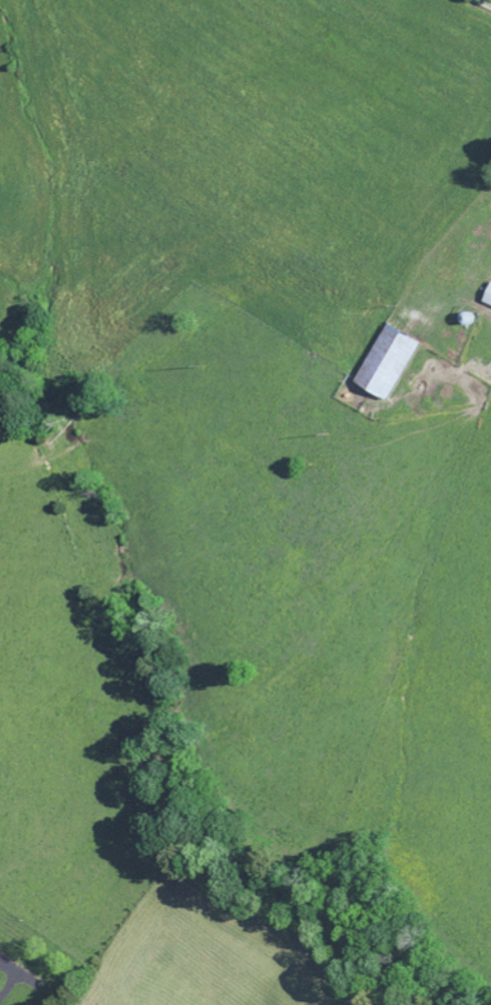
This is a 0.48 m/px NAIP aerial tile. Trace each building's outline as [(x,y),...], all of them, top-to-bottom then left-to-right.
[(490,285),(482,307),(490,310),(490,286),(490,285)] [(418,344),(384,327),(354,387),(389,404),(418,344)]
